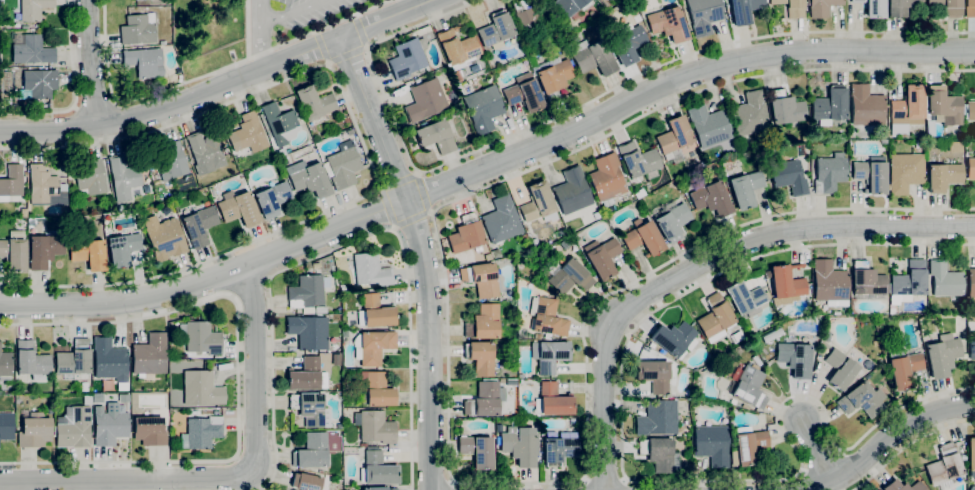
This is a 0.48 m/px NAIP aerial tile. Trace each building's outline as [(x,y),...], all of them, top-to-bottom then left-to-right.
[(21,22),(20,0),(55,0),(55,5),(54,5),(54,8),(40,8),(41,22),(21,22)] [(510,4),(519,0),(525,0),(528,7),(534,5),(536,9),(546,5),(554,24),(540,29),(542,33),(537,35),(536,33),(526,37),(525,35),(523,36),(513,14),(514,13),(510,4)] [(553,2),(555,0),(590,0),(579,9),(583,14),(574,21),(570,16),(566,19),(553,2)] [(692,25),(686,0),(719,0),(724,19),(709,23),(712,34),(695,38),(691,25),(692,25)] [(734,27),(729,0),(766,0),(767,2),(765,2),(766,7),(748,10),(750,23),(734,27)] [(769,4),(769,0),(803,0),(804,17),(788,18),(786,3),(769,4)] [(810,5),(810,0),(843,0),(843,5),(828,6),(829,18),(810,19),(809,5),(810,5)] [(851,3),(851,0),(884,0),(884,18),(866,18),(866,2),(851,3)] [(888,17),(888,0),(922,0),(922,1),(911,1),(911,7),(905,7),(905,17),(888,17)] [(927,5),(927,0),(961,0),(961,15),(960,15),(961,18),(945,18),(945,16),(944,16),(944,5),(927,5)] [(964,7),(964,0),(974,0),(974,17),(965,18),(965,7),(964,7)] [(672,44),(669,35),(664,36),(662,30),(651,34),(645,16),(653,13),(651,8),(662,5),(664,10),(678,5),(689,39),(672,44)] [(493,50),(490,44),(483,47),(476,30),(492,23),(490,18),(491,18),(490,14),(503,8),(505,12),(505,11),(515,34),(501,40),(503,45),(493,50)] [(121,44),(120,26),(127,26),(126,16),(147,14),(147,22),(154,22),(156,41),(121,44)] [(622,68),(608,40),(622,33),(619,28),(629,23),(632,28),(638,24),(648,41),(632,49),(637,60),(622,68)] [(454,70),(452,65),(449,66),(441,47),(435,34),(451,27),(451,28),(455,26),(457,31),(454,32),(458,41),(473,35),(476,42),(478,42),(482,52),(480,52),(481,53),(480,54),(481,55),(480,55),(481,58),(476,60),(474,57),(475,61),(466,66),(464,61),(461,63),(462,66),(454,70)] [(55,48),(55,63),(53,63),(52,63),(24,63),(12,63),(12,55),(12,44),(14,44),(14,35),(23,35),(23,34),(41,34),(41,47),(55,48)] [(396,81),(387,60),(397,56),(393,46),(416,37),(417,40),(423,37),(427,47),(421,50),(427,65),(429,70),(426,71),(424,66),(422,67),(424,71),(419,73),(418,69),(409,73),(410,76),(396,81)] [(602,77),(596,66),(581,74),(567,49),(584,40),(588,46),(601,38),(618,69),(602,77)] [(137,79),(136,65),(129,65),(129,70),(123,70),(122,50),(126,50),(126,51),(161,48),(163,66),(162,66),(163,77),(137,79)] [(550,103),(546,94),(544,95),(538,80),(536,81),(531,68),(557,57),(559,61),(566,58),(574,76),(564,81),(566,86),(559,89),(562,98),(550,103)] [(30,99),(30,90),(23,90),(23,71),(53,70),(57,69),(57,83),(57,89),(51,90),(51,98),(30,99)] [(456,82),(452,73),(458,70),(463,80),(456,82)] [(527,114),(524,106),(523,106),(520,101),(508,106),(501,90),(516,84),(514,78),(529,71),(532,78),(542,102),(543,102),(545,106),(527,114)] [(410,123),(403,107),(414,103),(408,87),(413,85),(436,77),(448,108),(436,112),(436,113),(432,114),(420,118),(420,120),(410,123)] [(884,125),(851,125),(851,97),(850,97),(850,83),(868,83),(868,95),(884,95),(884,105),(888,105),(888,107),(884,107),(884,125)] [(307,122),(294,91),(311,84),(314,93),(316,92),(318,98),(331,93),(337,109),(323,114),(323,115),(307,122)] [(477,137),(472,123),(473,123),(462,97),(493,84),(505,112),(490,118),(495,129),(477,137)] [(830,126),(818,126),(818,120),(811,120),(811,98),(828,98),(827,88),(829,88),(829,87),(830,87),(830,84),(844,84),(844,88),(845,88),(846,119),(844,119),(844,121),(835,121),(835,119),(830,119),(830,126)] [(923,124),(890,124),(890,101),(903,100),(903,95),(905,95),(905,85),(923,84),(924,118),(923,118),(923,124)] [(952,126),(942,126),(942,122),(934,122),(934,120),(926,120),(926,115),(927,115),(927,85),(944,85),(944,96),(961,96),(961,104),(964,104),(965,114),(961,114),(961,125),(952,125),(952,126)] [(773,125),(769,100),(773,99),(772,90),(782,88),(784,97),(792,96),(793,102),(803,101),(806,119),(773,125)] [(736,136),(730,107),(746,103),(744,93),(761,89),(770,129),(736,136)] [(277,148),(262,109),(261,109),(260,107),(274,101),(280,114),(292,109),(300,129),(297,130),(294,138),(287,141),(288,144),(277,148)] [(966,101),(974,101),(974,121),(966,121),(966,101)] [(701,149),(691,122),(690,122),(686,110),(703,103),(707,115),(722,109),(733,137),(701,149)] [(249,146),(234,152),(226,134),(240,128),(239,124),(243,122),(240,115),(254,109),(256,113),(255,113),(268,146),(251,153),(249,146)] [(673,164),(670,158),(665,160),(663,155),(662,155),(655,137),(670,130),(666,121),(682,114),(693,141),(679,148),(684,160),(673,164)] [(441,156),(435,142),(420,147),(414,131),(443,118),(446,126),(452,123),(456,131),(450,133),(456,149),(441,156)] [(348,136),(346,131),(352,128),(354,133),(348,136)] [(197,176),(194,165),(196,165),(187,140),(186,140),(185,136),(199,131),(203,143),(204,142),(203,139),(216,135),(219,143),(218,143),(226,165),(214,169),(214,170),(197,176)] [(336,191),(330,177),(333,176),(325,158),(340,151),(337,145),(351,139),(354,145),(353,146),(362,168),(352,172),(356,182),(336,191)] [(162,182),(155,161),(166,157),(162,145),(178,140),(179,143),(178,143),(189,172),(162,182)] [(646,180),(644,174),(642,175),(641,174),(630,178),(623,164),(616,146),(632,140),(636,149),(638,155),(654,148),(657,155),(659,154),(663,164),(661,164),(662,167),(655,170),(657,175),(646,180)] [(278,157),(275,151),(283,148),(286,154),(278,157)] [(604,207),(602,202),(599,203),(587,174),(597,170),(593,160),(614,151),(619,165),(617,166),(619,173),(621,173),(621,175),(620,175),(627,192),(611,198),(613,203),(604,207)] [(820,194),(820,193),(814,193),(814,180),(811,180),(811,164),(816,164),(815,158),(833,158),(833,152),(843,152),(843,158),(846,158),(846,182),(835,182),(835,193),(820,194)] [(974,152),(974,180),(966,180),(966,158),(974,158),(974,152)] [(116,203),(109,161),(108,161),(108,157),(122,154),(124,168),(139,166),(142,185),(129,187),(131,200),(116,203)] [(907,196),(890,196),(890,190),(887,190),(887,184),(890,184),(890,154),(923,154),(924,184),(907,184),(907,196)] [(885,194),(868,195),(868,194),(863,194),(863,189),(868,189),(868,184),(865,184),(865,179),(852,179),(852,162),(869,162),(869,156),(884,156),(884,162),(885,162),(885,194)] [(87,196),(86,189),(77,190),(75,175),(84,174),(82,161),(100,158),(106,193),(87,196)] [(792,197),(790,185),(773,188),(768,165),(798,159),(802,179),(805,178),(808,194),(792,197)] [(317,200),(313,190),(307,193),(305,187),(294,191),(288,175),(287,175),(284,168),(303,160),(306,167),(319,161),(332,193),(317,200)] [(7,202),(0,202),(0,179),(7,179),(7,164),(22,164),(22,167),(22,196),(7,196),(7,202)] [(30,205),(29,164),(44,164),(45,171),(49,171),(49,176),(58,176),(58,184),(66,184),(66,192),(67,192),(67,205),(30,205)] [(562,216),(551,188),(566,182),(561,171),(578,164),(583,177),(582,177),(586,187),(587,187),(589,191),(588,192),(593,203),(562,216)] [(930,193),(930,192),(929,192),(929,189),(928,189),(928,165),(944,164),(944,165),(962,164),(962,183),(945,183),(945,189),(943,189),(944,193),(930,193)] [(739,211),(728,180),(744,174),(745,175),(759,170),(765,186),(752,190),(754,196),(752,197),(755,206),(739,211)] [(524,222),(518,207),(531,201),(529,196),(531,196),(527,186),(544,179),(556,210),(539,218),(538,216),(524,222)] [(717,219),(713,209),(708,211),(705,206),(695,211),(687,193),(693,190),(691,186),(703,180),(705,185),(719,179),(733,212),(717,219)] [(265,220),(263,216),(262,216),(253,194),(269,187),(285,180),(285,181),(288,180),(292,190),(290,191),(292,198),(276,205),(280,214),(265,220)] [(245,229),(240,217),(224,223),(216,203),(233,196),(248,190),(261,222),(245,229)] [(491,244),(480,216),(495,210),(491,200),(507,193),(523,232),(491,244)] [(669,244),(667,240),(665,241),(653,220),(654,219),(649,210),(661,204),(662,206),(674,199),(677,205),(682,202),(692,219),(677,227),(680,232),(679,233),(681,238),(669,244)] [(165,216),(159,211),(164,205),(171,210),(165,216)] [(194,250),(190,241),(180,218),(196,212),(195,212),(212,205),(219,223),(203,230),(205,234),(209,244),(194,250)] [(452,254),(446,236),(457,232),(455,227),(463,225),(460,216),(474,212),(476,220),(478,220),(485,243),(468,249),(452,254)] [(156,263),(152,252),(151,252),(149,245),(150,244),(145,230),(146,229),(142,219),(155,214),(158,224),(162,222),(162,221),(168,219),(168,220),(169,220),(169,218),(173,217),(174,218),(175,218),(184,242),(185,242),(188,251),(173,256),(172,254),(167,256),(168,258),(156,263)] [(645,258),(643,255),(647,253),(641,243),(628,251),(620,236),(635,228),(631,221),(638,218),(642,224),(649,220),(665,248),(650,257),(649,256),(645,258)] [(111,269),(107,238),(124,235),(140,233),(142,250),(128,252),(130,267),(111,269)] [(524,241),(521,236),(527,233),(529,239),(524,241)] [(46,270),(29,271),(29,236),(63,236),(64,255),(53,255),(53,260),(46,260),(46,270)] [(600,282),(584,253),(585,252),(582,247),(595,240),(599,246),(613,237),(621,251),(610,258),(614,264),(612,266),(616,273),(600,282)] [(8,257),(0,257),(0,239),(7,239),(25,239),(26,272),(18,272),(18,270),(8,270),(8,257)] [(90,269),(89,265),(88,265),(87,260),(70,262),(68,242),(85,241),(103,239),(105,264),(103,264),(103,268),(90,269)] [(377,286),(377,283),(356,285),(353,254),(377,252),(379,268),(391,267),(393,284),(377,286)] [(561,296),(547,282),(560,269),(558,268),(570,256),(588,274),(595,282),(586,291),(584,289),(583,291),(577,284),(576,285),(574,284),(561,296)] [(847,306),(826,306),(826,300),(814,300),(814,278),(813,278),(813,259),(831,259),(831,271),(848,271),(848,300),(847,300),(847,306)] [(910,301),(898,301),(898,295),(891,295),(890,294),(889,294),(889,283),(890,283),(890,275),(908,275),(908,269),(908,259),(925,259),(925,269),(925,295),(910,295),(910,301)] [(962,295),(932,296),(932,275),(929,275),(929,260),(945,259),(945,272),(962,272),(962,295)] [(854,300),(854,295),(853,295),(853,294),(852,294),(851,269),(853,269),(853,261),(867,261),(867,269),(874,269),(875,275),(886,275),(886,283),(888,283),(888,293),(886,293),(886,294),(885,294),(885,299),(854,300)] [(477,299),(475,282),(471,282),(463,283),(463,281),(460,281),(459,268),(469,267),(469,265),(493,262),(495,279),(496,279),(499,297),(477,299)] [(774,306),(771,298),(774,298),(769,267),(787,264),(788,266),(804,263),(804,267),(788,269),(789,274),(790,274),(791,280),(805,278),(807,294),(790,297),(791,304),(774,306)] [(967,269),(974,268),(974,298),(968,298),(967,269)] [(302,314),(302,307),(289,308),(288,301),(287,301),(287,287),(299,286),(298,275),(322,274),(322,277),(329,277),(330,287),(323,287),(323,305),(313,305),(313,313),(302,314)] [(748,317),(746,312),(739,316),(726,292),(726,293),(723,288),(740,280),(747,293),(760,286),(768,301),(758,306),(761,310),(748,317)] [(709,343),(706,339),(695,320),(710,312),(708,308),(710,307),(705,298),(717,291),(722,300),(723,300),(736,321),(734,322),(735,324),(726,329),(725,328),(724,329),(724,328),(722,329),(725,334),(709,343)] [(364,327),(364,325),(358,326),(357,311),(363,311),(362,294),(378,292),(379,307),(394,306),(395,325),(364,327)] [(566,337),(556,335),(531,331),(531,329),(529,328),(531,318),(533,318),(534,316),(528,315),(531,297),(537,298),(537,296),(557,299),(554,317),(559,318),(569,320),(566,337)] [(473,339),(473,337),(465,337),(464,323),(473,323),(473,315),(479,315),(479,304),(498,303),(498,320),(498,338),(473,339)] [(315,351),(298,351),(298,334),(286,334),(286,317),(300,317),(327,317),(327,349),(315,349),(315,351)] [(221,355),(207,355),(207,352),(186,352),(186,334),(179,334),(179,324),(185,324),(185,322),(210,321),(210,332),(221,332),(221,355)] [(680,360),(677,359),(676,358),(675,359),(649,338),(660,324),(667,330),(671,325),(675,329),(682,321),(697,333),(693,338),(697,342),(690,351),(685,347),(683,349),(686,352),(680,360)] [(764,343),(760,336),(778,327),(782,334),(764,343)] [(734,344),(729,336),(739,330),(744,338),(734,344)] [(165,374),(131,373),(131,370),(132,370),(132,344),(148,344),(148,332),(166,332),(166,345),(165,345),(165,374)] [(360,359),(355,359),(355,347),(355,342),(354,342),(354,338),(358,334),(360,334),(360,332),(386,332),(396,332),(396,349),(386,349),(380,349),(380,367),(377,367),(377,368),(363,368),(363,367),(360,367),(360,359)] [(931,380),(924,345),(939,342),(937,335),(950,332),(951,339),(958,338),(962,356),(951,359),(952,368),(947,369),(948,377),(931,380)] [(127,381),(115,381),(115,378),(95,378),(94,350),(93,350),(93,336),(111,336),(111,348),(127,348),(127,381)] [(63,380),(63,378),(60,378),(60,374),(56,374),(55,353),(72,352),(72,349),(74,349),(74,339),(88,338),(88,344),(88,349),(89,349),(90,373),(84,373),(74,373),(75,380),(63,380)] [(32,381),(32,374),(17,374),(16,349),(16,339),(33,339),(33,355),(51,355),(51,363),(53,363),(53,368),(51,368),(51,374),(43,374),(43,380),(32,381)] [(538,375),(538,359),(531,359),(531,342),(533,342),(533,340),(538,340),(538,342),(564,342),(564,341),(568,341),(569,360),(554,360),(555,375),(538,375)] [(474,377),(474,360),(469,360),(469,358),(464,358),(464,344),(468,344),(468,342),(492,341),(492,358),(493,376),(474,377)] [(967,341),(967,360),(974,360),(974,341),(967,341)] [(809,380),(791,379),(792,369),(787,368),(787,362),(775,362),(776,343),(793,344),(810,345),(809,380)] [(840,393),(825,383),(826,381),(835,369),(823,361),(826,357),(825,356),(829,350),(830,351),(833,347),(846,357),(859,367),(840,393)] [(11,376),(0,376),(0,352),(11,352),(11,376)] [(894,391),(888,360),(905,356),(921,352),(924,369),(911,372),(912,378),(910,378),(911,383),(914,382),(915,386),(912,387),(894,391)] [(319,389),(287,390),(287,372),(287,368),(292,368),(292,371),(302,371),(302,356),(310,356),(310,354),(316,353),(316,356),(319,356),(319,371),(319,389)] [(757,367),(751,358),(754,355),(761,364),(757,367)] [(668,394),(651,395),(651,378),(635,379),(635,361),(669,361),(669,363),(673,363),(673,377),(668,377),(668,394)] [(762,410),(752,405),(751,407),(730,396),(738,379),(732,376),(736,368),(742,371),(745,364),(764,374),(757,389),(760,391),(759,392),(767,396),(766,397),(768,398),(762,410)] [(225,404),(184,405),(183,371),(212,370),(213,387),(225,387),(225,404)] [(395,406),(367,406),(366,390),(360,390),(360,372),(385,371),(385,388),(394,388),(395,406)] [(870,419),(861,407),(859,409),(857,406),(846,415),(835,402),(844,395),(863,380),(873,392),(878,388),(885,397),(880,401),(885,408),(870,419)] [(498,416),(473,416),(473,414),(463,414),(463,401),(465,401),(465,400),(474,400),(474,398),(477,398),(477,381),(498,381),(498,400),(498,416)] [(572,415),(540,415),(540,413),(534,413),(534,399),(540,399),(540,381),(556,381),(557,397),(567,396),(567,393),(572,393),(572,396),(572,415)] [(321,429),(316,429),(316,427),(305,428),(304,416),(299,416),(299,409),(290,409),(289,395),(299,395),(299,393),(322,393),(322,408),(329,408),(330,428),(321,428),(321,429)] [(647,435),(635,435),(635,416),(646,416),(646,400),(676,400),(676,434),(647,434),(647,435)] [(115,446),(94,446),(94,414),(94,406),(103,406),(103,413),(106,413),(106,402),(118,402),(118,413),(128,413),(128,437),(115,437),(115,446)] [(65,413),(65,407),(70,407),(70,406),(90,406),(91,425),(89,425),(90,444),(91,444),(91,447),(71,447),(56,447),(56,423),(56,418),(61,418),(65,413)] [(395,443),(381,443),(381,441),(360,441),(360,425),(353,425),(353,413),(360,413),(360,411),(384,410),(384,421),(395,421),(395,443)] [(18,447),(17,432),(22,432),(22,418),(29,418),(29,412),(43,412),(43,418),(51,418),(51,433),(51,441),(44,441),(44,447),(18,447)] [(13,439),(0,440),(0,413),(13,413),(13,439)] [(149,446),(141,446),(141,440),(133,440),(133,429),(131,429),(131,420),(133,420),(133,417),(162,417),(162,430),(167,430),(167,431),(168,431),(168,441),(167,441),(167,445),(149,446)] [(210,449),(187,449),(187,448),(180,448),(180,434),(187,434),(187,418),(208,418),(208,417),(221,417),(221,424),(222,424),(222,438),(210,438),(210,449)] [(728,467),(710,468),(710,456),(693,456),(693,426),(727,426),(727,438),(728,443),(727,443),(727,454),(728,454),(728,467)] [(731,466),(730,451),(736,450),(734,435),(735,435),(734,428),(750,426),(751,433),(767,430),(769,447),(753,449),(755,465),(738,467),(738,465),(731,466)] [(534,468),(516,468),(516,458),(510,458),(510,452),(499,452),(499,433),(516,432),(516,428),(534,428),(534,433),(538,433),(538,456),(534,456),(534,468)] [(296,468),(296,466),(292,466),(291,451),(293,451),(296,451),(296,450),(305,449),(305,432),(326,432),(327,451),(326,451),(327,467),(296,468)] [(492,470),(474,470),(474,468),(469,468),(469,465),(474,465),(474,454),(458,454),(458,437),(473,437),(491,437),(492,470)] [(559,466),(545,466),(545,463),(544,463),(543,439),(559,438),(577,437),(578,457),(561,457),(561,463),(559,463),(559,466)] [(653,473),(653,462),(647,462),(647,454),(639,454),(638,440),(647,440),(647,439),(671,438),(671,446),(672,446),(673,452),(672,452),(672,454),(673,473),(653,473)] [(967,438),(974,438),(974,477),(969,477),(969,471),(968,471),(967,438)] [(940,489),(938,485),(932,487),(932,486),(931,486),(923,465),(940,460),(939,457),(941,456),(937,446),(951,441),(954,451),(956,451),(964,474),(950,479),(952,486),(940,489)] [(364,484),(364,482),(359,482),(359,468),(364,468),(364,466),(365,466),(365,450),(366,450),(366,446),(378,446),(378,450),(382,450),(382,465),(397,465),(397,483),(364,484)] [(322,477),(320,489),(300,489),(294,489),(294,487),(291,486),(293,473),(298,474),(298,472),(322,477)] [(918,480),(926,489),(882,489),(881,489),(894,478),(900,486),(904,482),(908,487),(918,480)]
